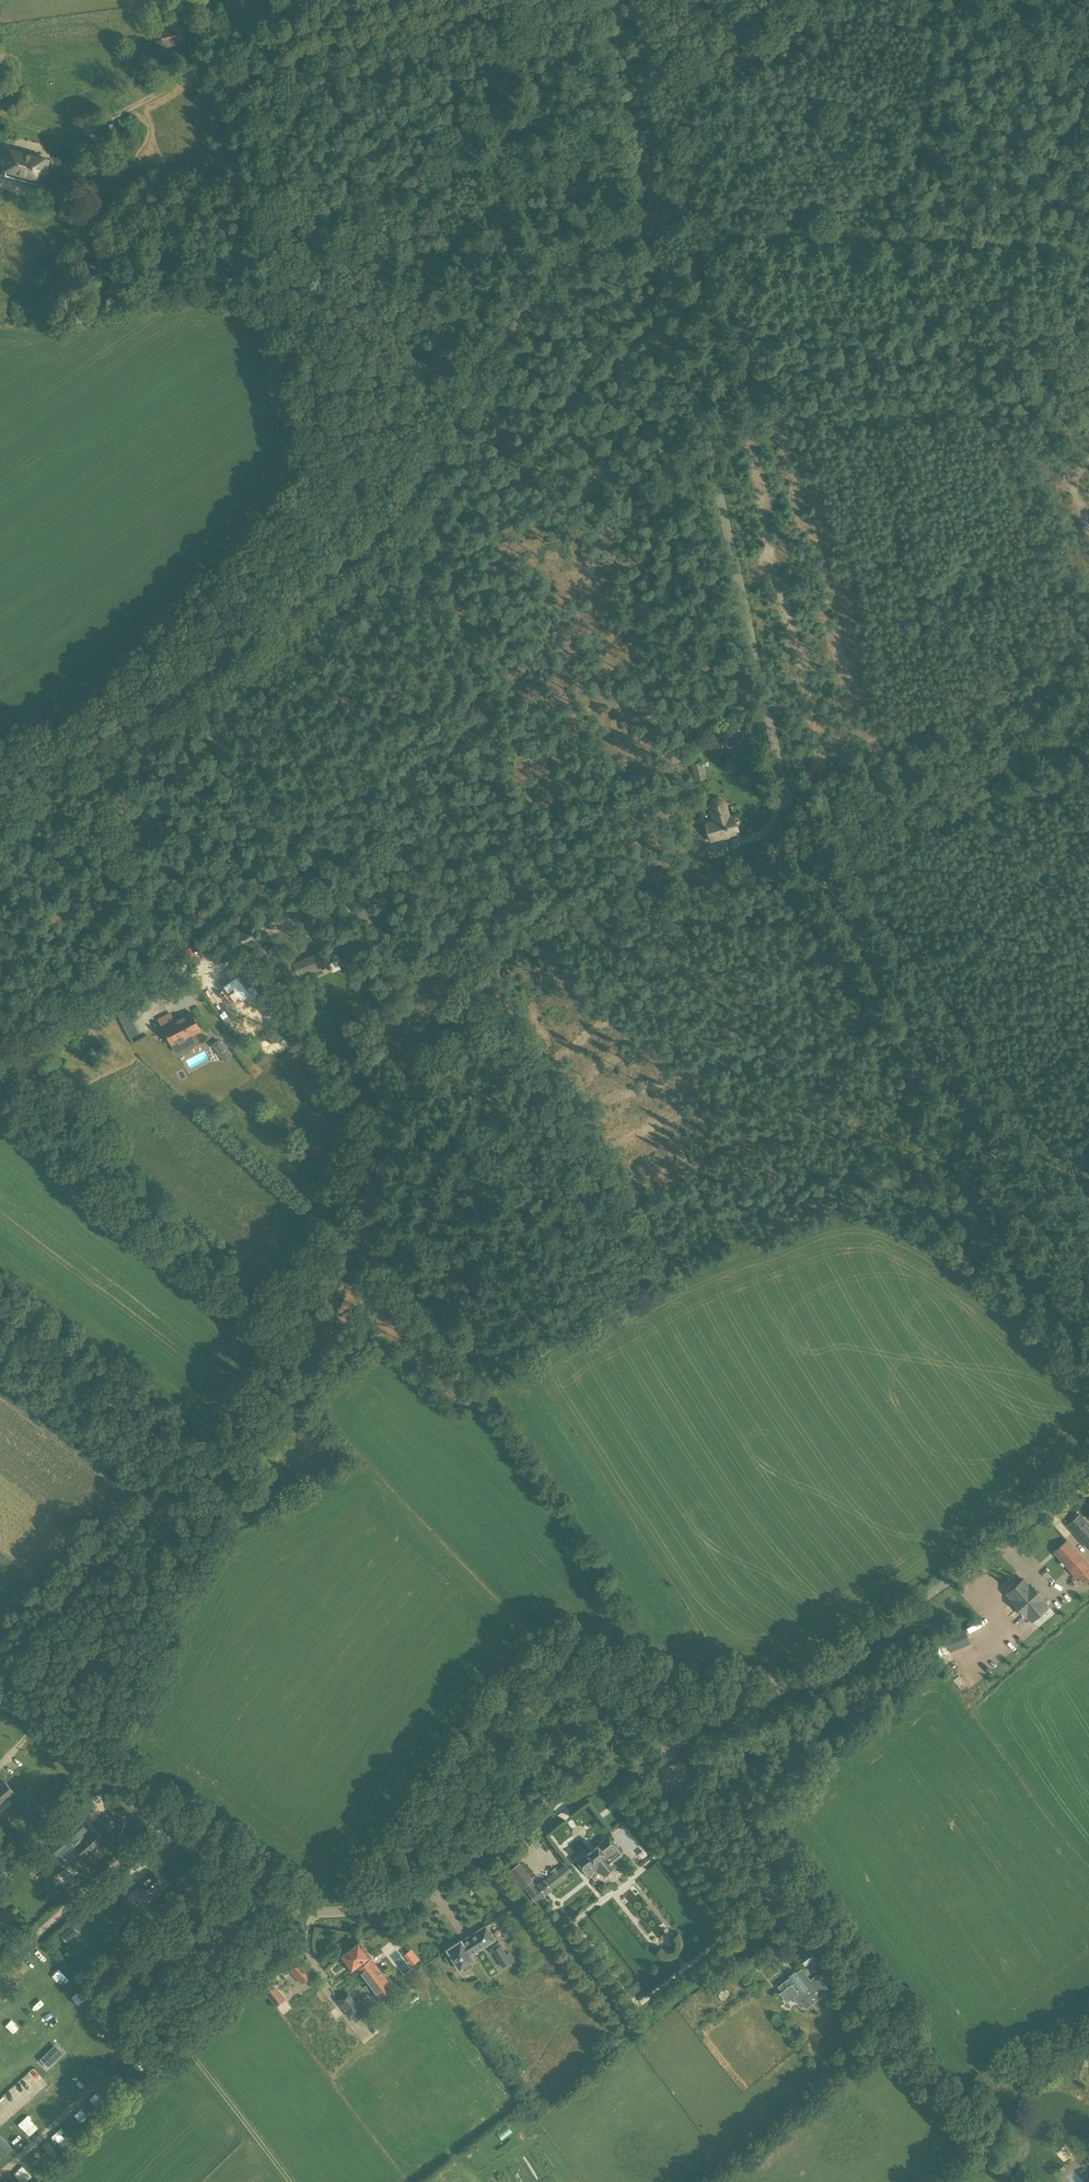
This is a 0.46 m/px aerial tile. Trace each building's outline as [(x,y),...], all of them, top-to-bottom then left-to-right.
[(159,47),(184,42),(185,35),(184,30),(181,24),(156,30),(155,36),(156,41),(159,47)] [(43,180),(48,159),(6,148),(1,169),(43,180)] [(94,188),(88,187),(86,198),(92,199),(94,188)] [(717,730),(710,726),(707,732),(713,736),(717,730)] [(696,780),(703,778),(701,767),(694,768),(696,780)] [(728,817),(724,803),(723,802),(722,801),(722,800),(721,799),(720,799),(719,799),(718,798),(717,798),(716,799),(714,799),(712,800),(711,801),(711,802),(710,803),(710,804),(710,805),(710,806),(710,807),(714,821),(705,824),(710,840),(738,832),(733,816),(728,817)] [(710,857),(723,854),(720,843),(708,846),(710,857)] [(257,931),(258,930),(285,919),(282,914),(258,924),(255,925),(257,931)] [(215,939),(221,949),(235,941),(229,931),(215,939)] [(294,966),(277,943),(269,949),(285,972),(294,966)] [(294,966),(300,979),(342,960),(336,947),(294,966)] [(224,988),(219,993),(226,1002),(231,997),(237,1005),(245,999),(250,1006),(262,997),(253,985),(247,989),(237,975),(223,986),(224,988)] [(190,1035),(200,1030),(190,1012),(163,1027),(177,1053),(195,1043),(190,1035)] [(134,1024),(127,1027),(131,1036),(138,1032),(134,1024)] [(226,1063),(234,1057),(218,1038),(211,1045),(226,1063)] [(190,1067),(203,1062),(201,1056),(187,1061),(190,1067)] [(1088,1546),(1088,1525),(1079,1514),(1067,1525),(1088,1548),(1088,1546)] [(1088,1580),(1088,1565),(1067,1540),(1054,1552),(1078,1578),(1084,1584),(1088,1580)] [(1023,1579),(1007,1593),(1012,1599),(1011,1600),(1026,1616),(1027,1615),(1032,1620),(1048,1606),(1043,1600),(1044,1599),(1029,1583),(1028,1584),(1023,1579)] [(949,1652),(971,1643),(964,1628),(943,1636),(944,1639),(939,1641),(944,1653),(949,1651),(949,1652)] [(14,1793),(5,1781),(0,1785),(0,1805),(14,1793)] [(83,1855),(102,1838),(95,1830),(87,1838),(83,1834),(92,1826),(87,1820),(68,1838),(73,1844),(76,1841),(79,1845),(76,1847),(83,1855)] [(0,1832),(0,1848),(2,1850),(10,1843),(0,1832)] [(608,1837),(577,1861),(587,1875),(598,1866),(605,1875),(615,1867),(611,1862),(621,1855),(617,1850),(618,1850),(608,1837)] [(33,1865),(46,1878),(72,1854),(60,1841),(33,1865)] [(519,1863),(509,1871),(522,1887),(523,1886),(534,1901),(535,1901),(541,1896),(544,1894),(545,1895),(551,1890),(550,1889),(551,1888),(571,1872),(565,1864),(556,1871),(554,1868),(550,1871),(553,1874),(545,1880),(544,1881),(543,1880),(537,1885),(538,1886),(536,1887),(531,1880),(532,1879),(519,1863)] [(126,1870),(122,1874),(126,1878),(130,1875),(126,1870)] [(151,1895),(164,1883),(153,1871),(140,1884),(134,1889),(140,1895),(145,1889),(151,1895)] [(431,1893),(421,1896),(425,1911),(435,1907),(431,1893)] [(777,1915),(772,1920),(778,1927),(783,1923),(777,1915)] [(204,1928),(198,1922),(194,1926),(200,1932),(199,1933),(206,1940),(212,1934),(209,1932),(213,1928),(210,1925),(206,1929),(204,1928)] [(70,1926),(61,1934),(67,1941),(76,1933),(70,1926)] [(485,1926),(469,1936),(470,1938),(477,1950),(494,1940),(485,1926)] [(672,1927),(653,1944),(657,1949),(676,1932),(672,1927)] [(110,1934),(104,1939),(109,1945),(115,1940),(110,1934)] [(450,1955),(446,1958),(450,1964),(455,1961),(459,1969),(463,1967),(464,1968),(470,1963),(470,1962),(473,1960),(470,1955),(477,1950),(470,1938),(462,1943),(461,1940),(447,1949),(450,1955)] [(367,1957),(363,1951),(365,1949),(359,1942),(340,1956),(351,1970),(357,1965),(359,1968),(357,1969),(379,1997),(393,1986),(372,1958),(371,1958),(369,1955),(367,1957)] [(506,1953),(500,1944),(491,1950),(502,1967),(511,1962),(511,1961),(515,1959),(509,1951),(506,1953)] [(805,1965),(821,1953),(815,1945),(799,1957),(805,1965)] [(380,1947),(372,1953),(382,1966),(389,1960),(380,1947)] [(300,1981),(309,1971),(294,1955),(284,1964),(300,1981)] [(793,1997),(797,2003),(800,2002),(805,2009),(830,1990),(817,1973),(810,1978),(801,1968),(777,1986),(781,1991),(779,1993),(786,2002),(793,1997)] [(261,1986),(277,2007),(285,2000),(269,1979),(261,1986)] [(407,1996),(415,1990),(411,1984),(403,1990),(407,1996)] [(350,2016),(359,2008),(347,1992),(338,1999),(350,2016)] [(144,2030),(153,2020),(146,2014),(137,2024),(144,2030)] [(64,2054),(56,2046),(55,2045),(38,2060),(41,2063),(44,2067),(47,2070),(49,2068),(60,2058),(62,2056),(64,2054)] [(1,2157),(11,2147),(0,2136),(0,2155),(1,2157)]
